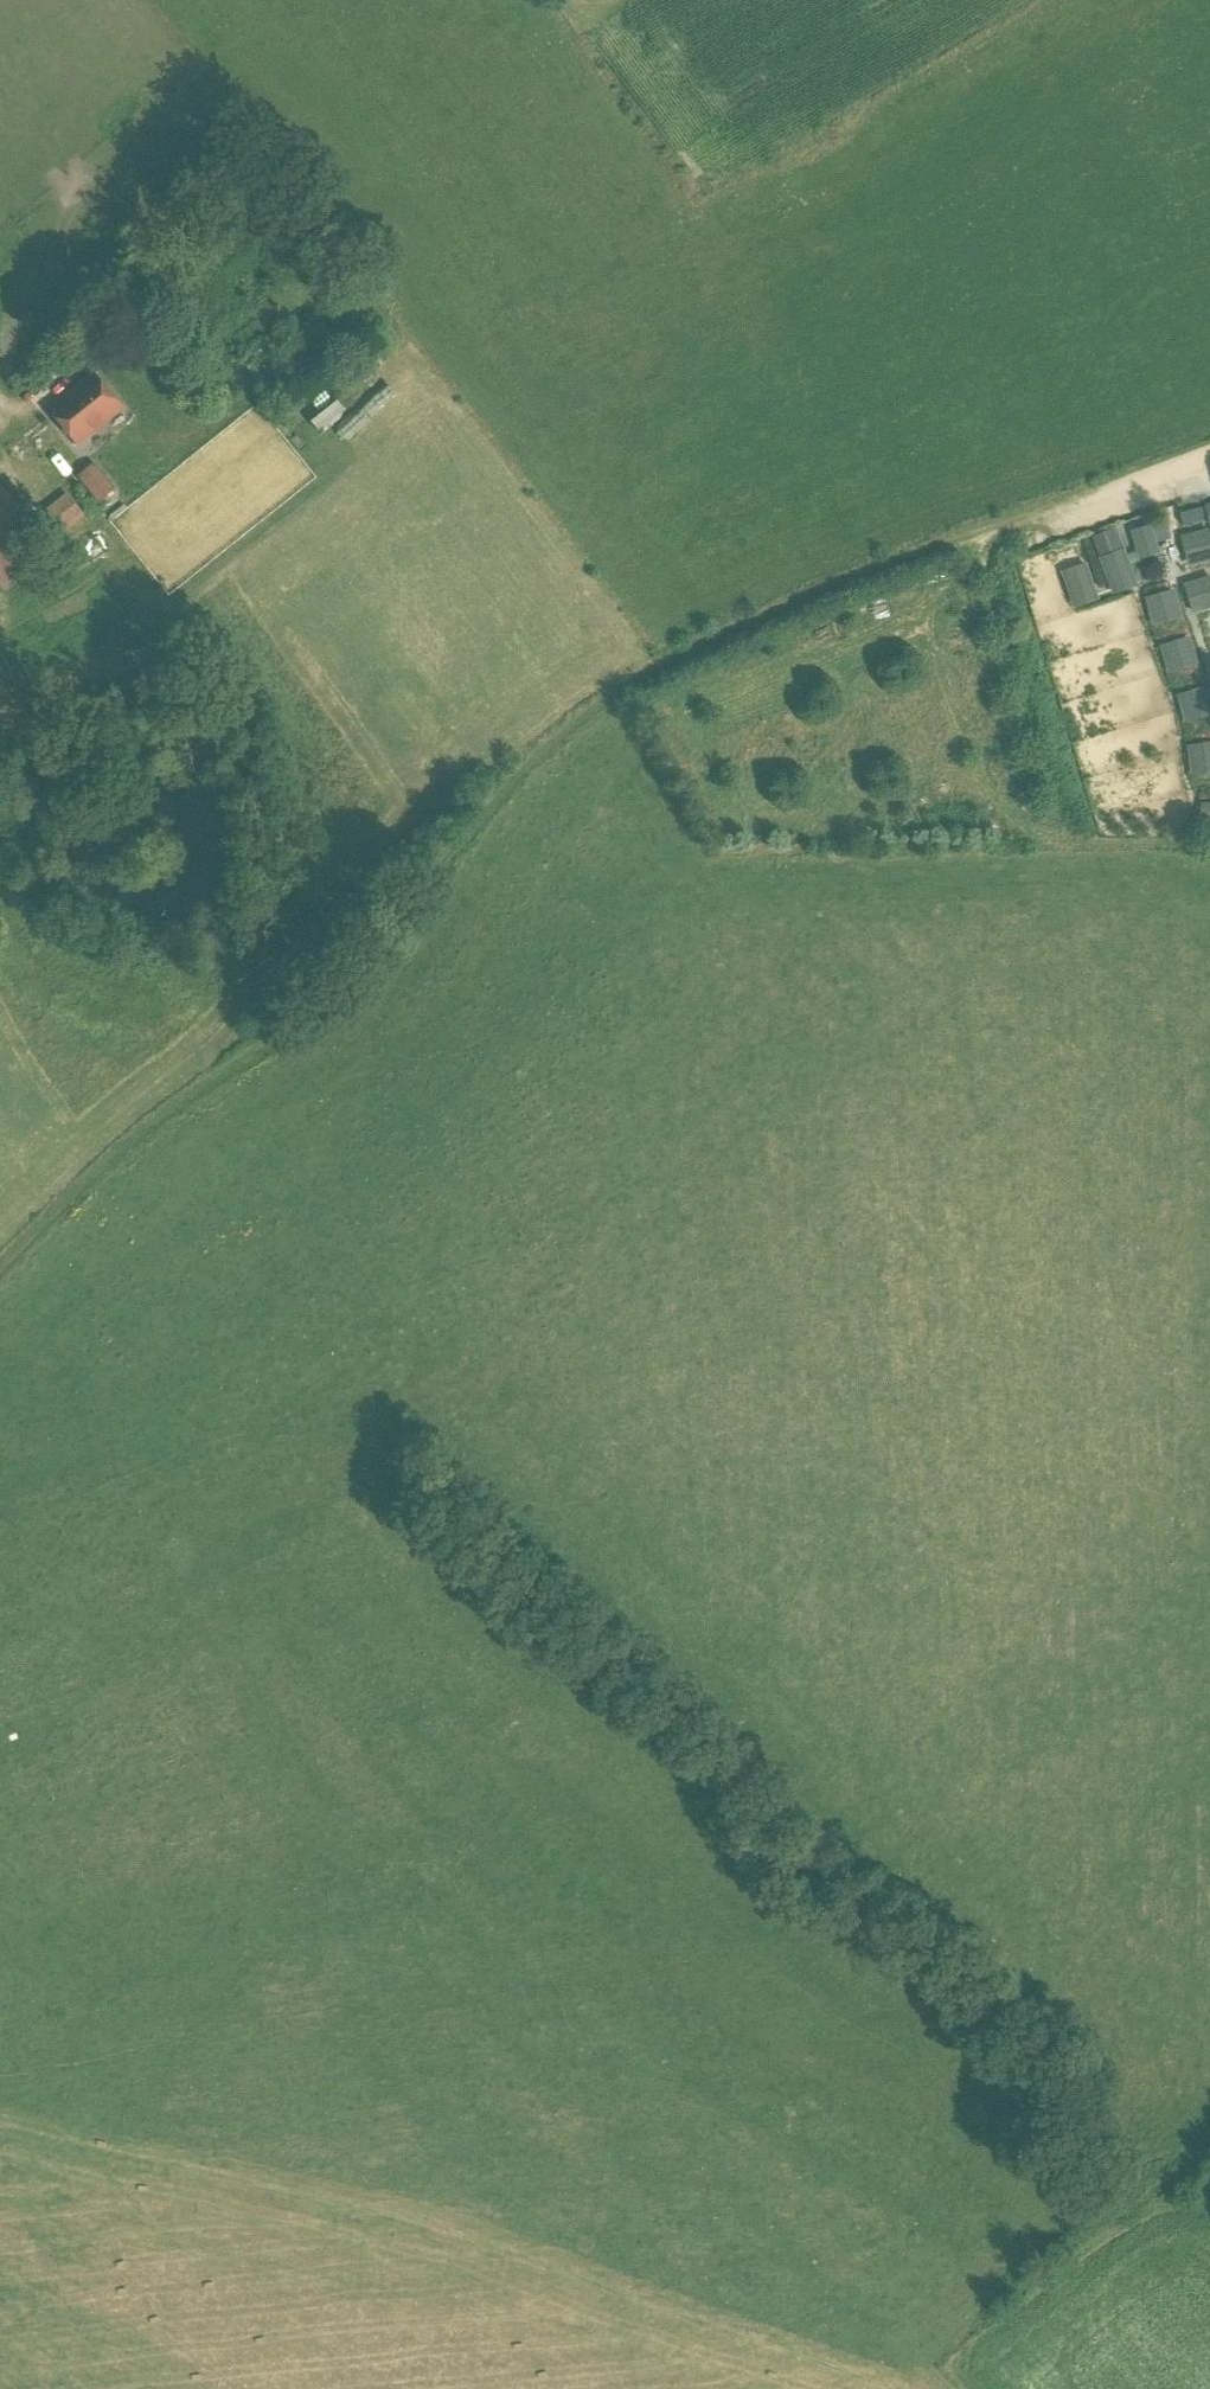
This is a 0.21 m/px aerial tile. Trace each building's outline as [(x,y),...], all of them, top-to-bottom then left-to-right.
[(50,410),(77,443),(121,408),(94,375),(50,410)] [(10,574),(47,544),(3,489),(0,491),(0,561),(10,574)] [(1180,513),(1183,527),(1205,521),(1202,507),(1180,513)] [(1128,534),(1137,561),(1160,554),(1151,527),(1128,534)] [(1188,564),(1209,559),(1209,537),(1209,534),(1182,541),(1188,564)] [(1099,560),(1110,586),(1132,578),(1121,551),(1099,560)] [(1062,574),(1072,601),(1094,592),(1084,565),(1062,574)] [(1194,614),(1209,609),(1209,586),(1208,580),(1185,587),(1194,614)] [(1148,606),(1155,629),(1182,620),(1175,597),(1148,606)] [(1170,676),(1197,667),(1190,645),(1163,653),(1170,676)] [(1209,718),(1209,704),(1207,694),(1180,703),(1187,725),(1209,718)] [(1189,752),(1192,776),(1209,774),(1209,750),(1189,752)] [(1209,834),(1209,810),(1201,810),(1200,834),(1209,834)]
